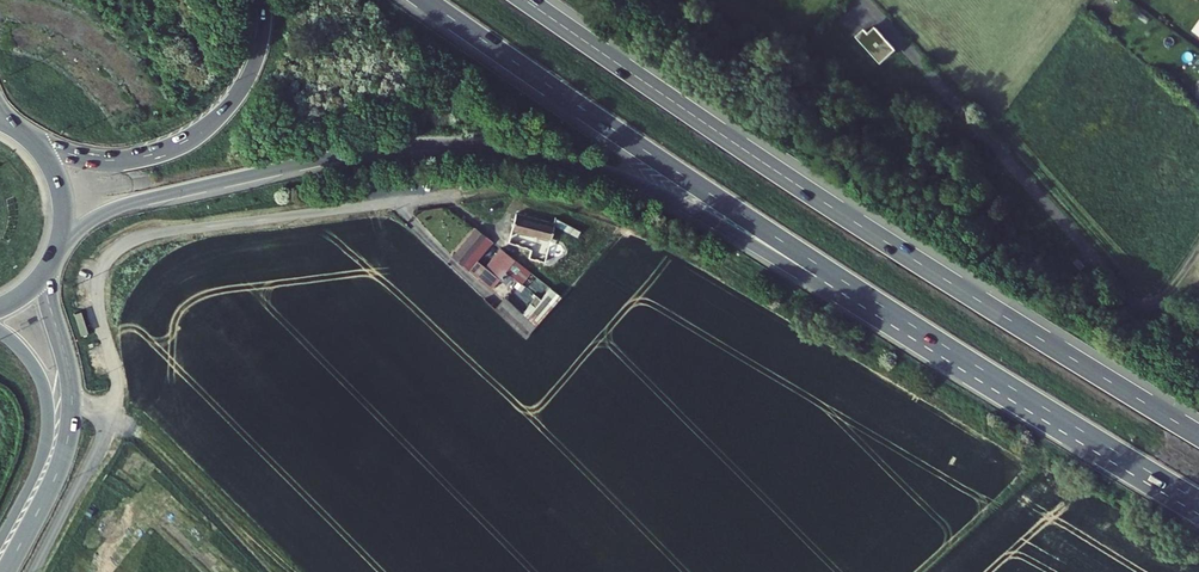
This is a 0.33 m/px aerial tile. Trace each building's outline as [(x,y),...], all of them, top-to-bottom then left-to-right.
[(868,34),(862,29),(854,37),(879,64),(895,50),(874,28),(868,34)] [(544,236),(546,227),(549,228),(551,223),(564,228),(567,220),(551,215),(550,218),(512,206),(506,226),(544,236)] [(578,224),(567,220),(564,228),(575,231),(578,224)] [(546,227),(544,236),(506,226),(504,235),(527,242),(524,250),(540,255),(542,247),(551,249),(558,247),(559,243),(554,237),(546,235),(549,228),(546,227)] [(471,274),(482,258),(479,255),(488,241),(471,230),(450,259),(471,274)] [(471,274),(489,288),(503,270),(518,281),(527,269),(497,248),(488,261),(482,258),(471,274)] [(502,298),(493,308),(524,338),(561,296),(547,285),(539,296),(534,292),(520,311),(502,298)]
